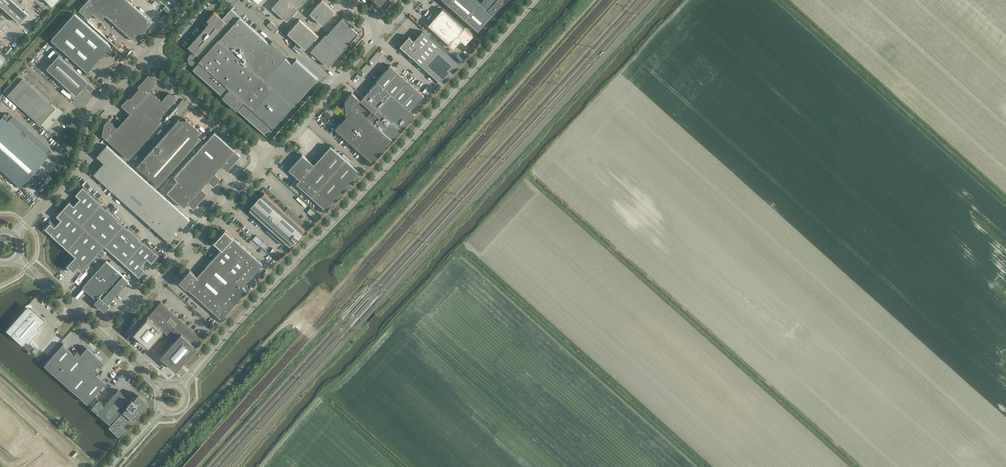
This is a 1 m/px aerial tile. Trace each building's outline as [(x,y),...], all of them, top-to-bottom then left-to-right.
[(19,22),(27,13),(13,0),(0,0),(0,5),(19,22)] [(93,13),(104,0),(88,0),(79,10),(89,18),(93,13)] [(93,13),(101,20),(106,14),(114,5),(109,0),(104,0),(93,13)] [(129,0),(118,0),(115,4),(126,15),(135,5),(129,0)] [(287,0),(278,0),(277,2),(284,8),(290,3),(287,0)] [(298,0),(292,0),(290,3),(297,9),(302,4),(298,0)] [(323,0),(321,0),(310,13),(323,24),(335,10),(323,0)] [(478,30),(505,0),(494,0),(492,3),(488,7),(481,0),(444,0),(478,30)] [(284,8),(277,2),(272,7),(279,14),(284,8)] [(297,9),(290,3),(284,8),(292,15),(297,9)] [(126,15),(115,4),(114,5),(106,14),(117,25),(126,15)] [(153,21),(135,5),(126,15),(144,31),(153,21)] [(292,15),(284,8),(279,14),(287,21),(292,15)] [(472,34),(443,8),(428,24),(453,47),(460,38),(465,42),(472,34)] [(206,25),(188,46),(193,51),(192,52),(191,54),(190,55),(189,56),(188,60),(189,61),(190,63),(195,66),(193,69),(223,95),(222,97),(237,110),(238,109),(267,135),(318,78),(296,59),(292,63),(285,57),(286,56),(271,42),(270,43),(231,9),(222,18),(214,11),(207,19),(210,23),(207,26),(206,25)] [(111,45),(75,13),(51,39),(88,71),(111,45)] [(144,31),(126,15),(117,25),(135,41),(144,31)] [(326,33),(311,50),(329,66),(344,49),(351,41),(359,33),(355,30),(356,29),(354,27),(353,28),(350,25),(342,18),(327,34),(326,33)] [(318,35),(300,19),(288,32),(305,48),(318,35)] [(275,31),(278,27),(271,21),(267,24),(275,31)] [(422,30),(414,40),(409,35),(405,40),(406,40),(404,42),(404,41),(400,45),(412,56),(443,83),(460,64),(422,30)] [(293,47),(300,54),(304,50),(296,44),(293,47)] [(47,68),(77,94),(85,85),(91,91),(95,86),(59,54),(47,68)] [(378,81),(361,100),(380,117),(374,123),(393,139),(429,99),(390,64),(376,80),(378,81)] [(148,74),(140,83),(139,83),(139,84),(139,85),(138,86),(139,87),(130,98),(128,97),(124,102),(123,102),(122,103),(122,104),(121,104),(130,112),(117,127),(108,119),(105,123),(102,134),(130,159),(163,121),(159,118),(176,99),(171,95),(171,94),(170,93),(169,93),(168,92),(162,100),(151,90),(158,83),(148,74)] [(59,106),(24,76),(8,94),(41,124),(42,123),(47,128),(54,120),(55,120),(56,120),(56,119),(56,118),(62,111),(58,107),(59,106)] [(346,117),(336,128),(373,161),(393,139),(374,123),(380,117),(361,100),(352,92),(345,100),(345,104),(340,109),(346,114),(346,117)] [(3,116),(0,118),(0,172),(15,185),(17,183),(21,186),(48,156),(25,136),(27,134),(23,130),(21,132),(3,116)] [(179,118),(137,165),(159,185),(201,138),(198,136),(202,132),(186,118),(185,119),(184,119),(183,119),(182,119),(181,119),(180,120),(179,118)] [(238,152),(214,131),(198,150),(218,169),(222,165),(227,170),(228,170),(227,170),(238,158),(239,157),(239,156),(239,155),(239,153),(238,152)] [(101,165),(94,173),(113,190),(113,189),(118,194),(117,194),(131,207),(132,206),(140,213),(139,214),(170,242),(177,234),(173,230),(179,223),(183,227),(190,220),(107,145),(97,156),(105,163),(102,166),(101,165)] [(314,164),(302,154),(296,161),(295,161),(295,162),(293,165),(292,165),(289,169),(300,179),(297,183),(327,210),(343,192),(360,172),(330,145),(314,164)] [(218,169),(198,150),(184,165),(205,184),(208,180),(214,185),(221,178),(215,172),(218,169)] [(205,184),(184,165),(174,176),(178,180),(201,200),(207,193),(208,192),(202,187),(205,184)] [(201,200),(178,180),(167,192),(184,207),(188,203),(194,208),(194,207),(201,200)] [(51,222),(45,228),(75,255),(73,258),(67,265),(74,272),(78,267),(82,271),(105,246),(139,276),(146,269),(142,265),(148,258),(152,262),(159,254),(144,240),(143,241),(140,238),(141,237),(128,226),(128,227),(119,220),(120,219),(106,206),(106,207),(101,203),(102,202),(83,185),(76,194),(80,197),(74,204),(70,200),(57,215),(61,219),(55,226),(51,222)] [(259,198),(249,209),(270,227),(267,230),(283,245),(286,241),(290,245),(305,229),(301,225),(304,221),(287,207),(284,210),(264,192),(259,198)] [(316,218),(319,215),(311,207),(308,210),(316,218)] [(222,248),(197,276),(190,269),(179,281),(187,287),(222,318),(221,319),(247,290),(243,286),(263,263),(233,236),(225,229),(215,241),(222,248)] [(253,239),(260,246),(264,242),(256,235),(253,239)] [(97,299),(94,301),(104,311),(110,305),(108,303),(129,280),(107,260),(83,286),(97,299)] [(174,341),(161,356),(167,361),(167,360),(171,364),(176,369),(203,339),(161,301),(134,331),(140,336),(144,339),(144,340),(149,345),(162,330),(174,341)] [(25,309),(10,325),(10,333),(23,344),(27,340),(29,342),(40,330),(38,328),(45,320),(32,308),(25,309)] [(102,360),(87,346),(80,353),(77,351),(77,350),(74,353),(63,343),(45,363),(44,364),(87,403),(88,401),(106,382),(97,374),(99,371),(99,370),(95,367),(102,360)] [(132,397),(130,400),(118,389),(104,404),(98,399),(91,406),(111,424),(109,425),(109,426),(118,434),(119,434),(121,432),(149,401),(139,392),(134,398),(132,397)]
